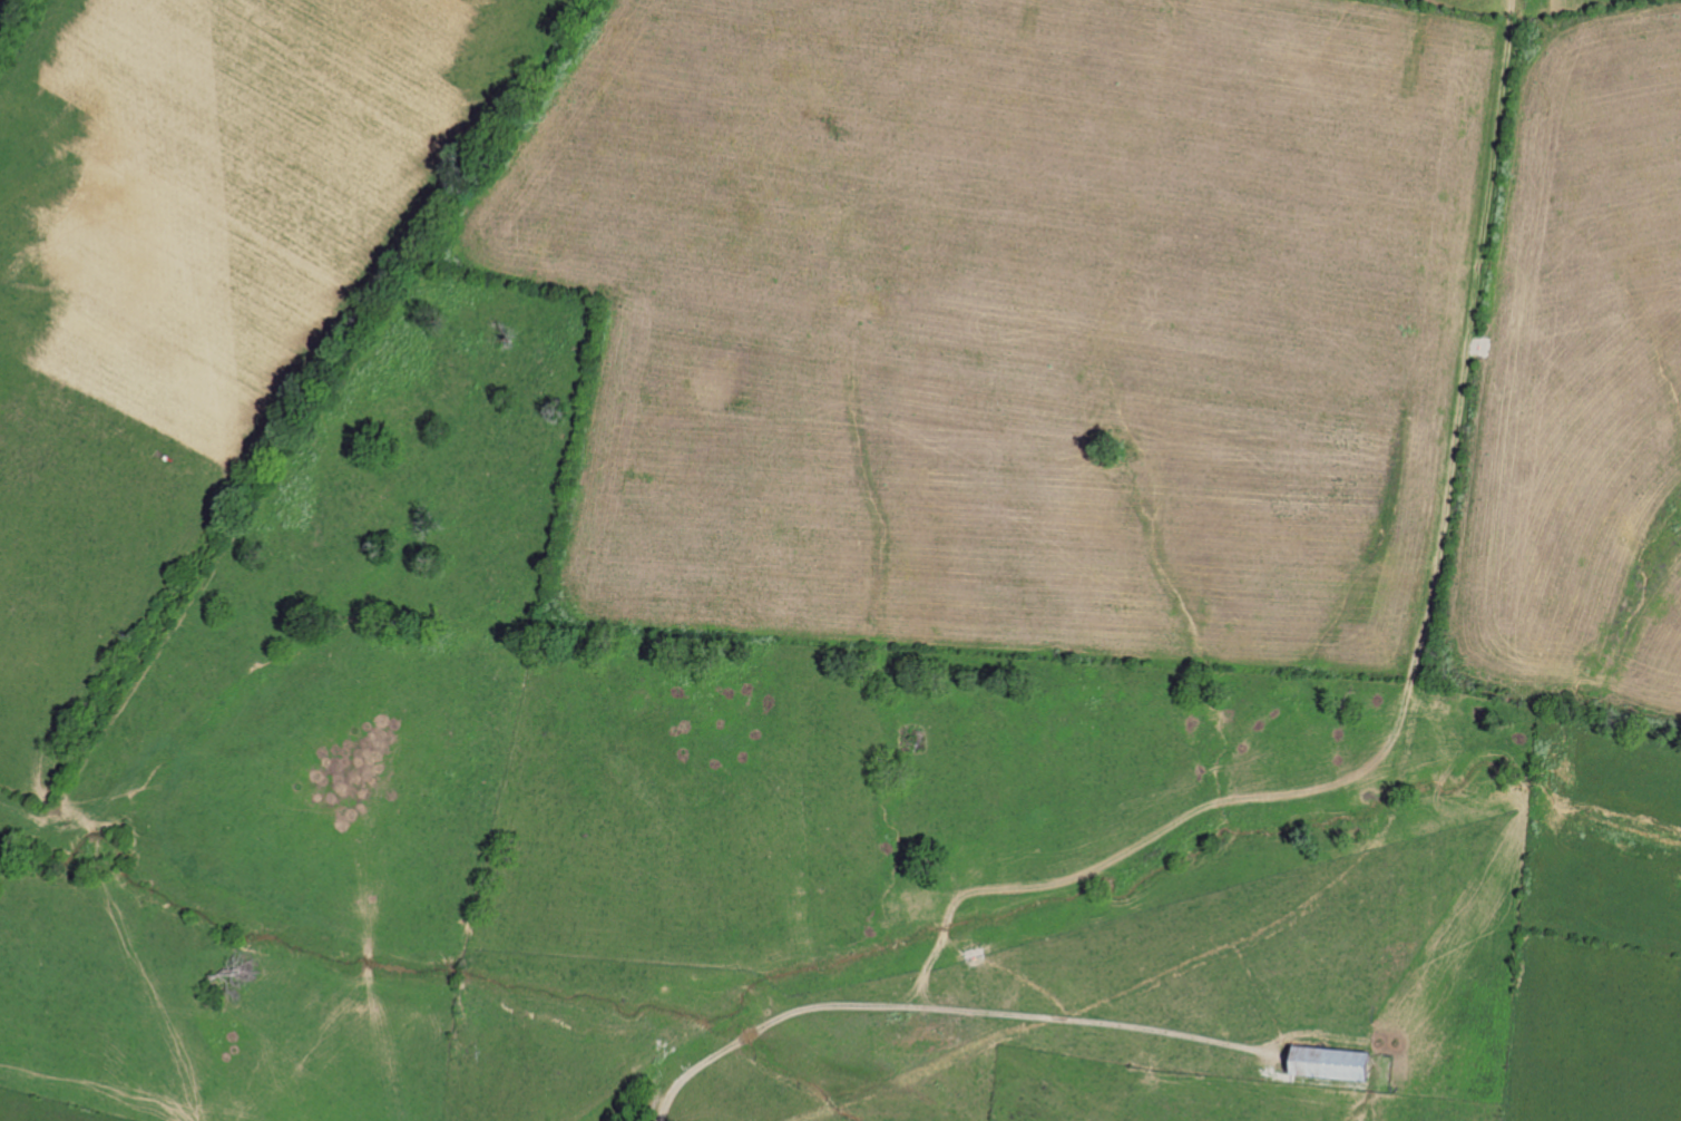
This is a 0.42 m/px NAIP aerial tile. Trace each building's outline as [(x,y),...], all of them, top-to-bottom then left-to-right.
[(1296,1077),(1371,1080),(1373,1051),(1297,1047),(1296,1077)]
